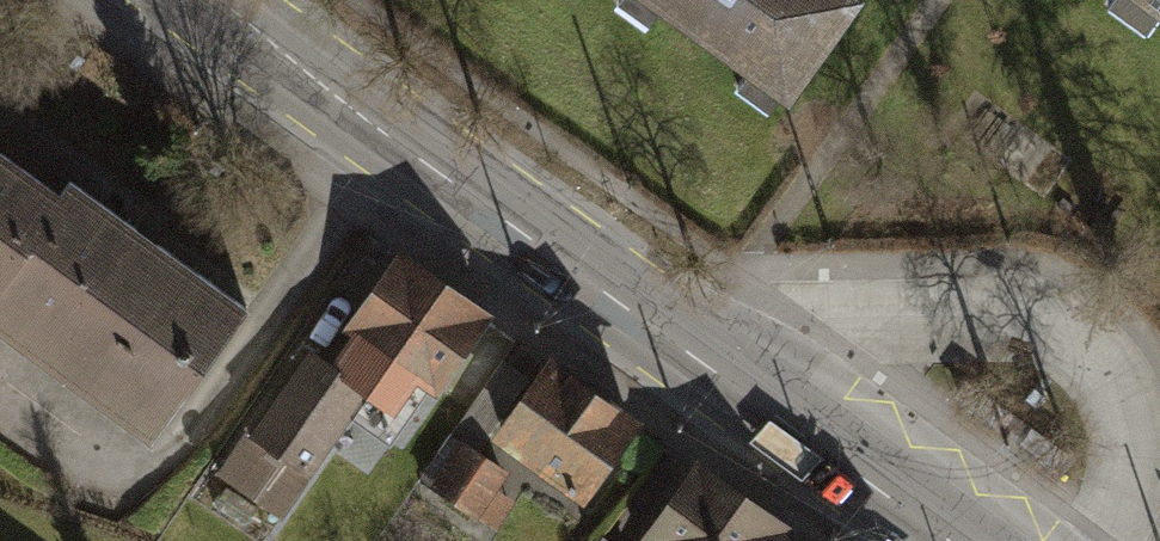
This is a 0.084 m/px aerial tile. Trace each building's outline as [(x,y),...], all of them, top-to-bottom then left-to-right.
[(784,102),(858,0),(614,0),(643,21),(652,8),(742,73),(736,82),(767,104),(773,95),(784,102)] [(1145,28),(1155,15),(1159,19),(1159,0),(1106,0),(1145,28)] [(73,205),(0,153),(0,308),(73,205)] [(171,438),(259,314),(84,190),(73,205),(0,308),(0,317),(19,330),(13,338),(53,366),(58,358),(114,398),(108,406),(145,433),(151,424),(171,438)] [(360,335),(335,371),(366,392),(358,404),(400,433),(427,393),(435,399),(490,319),(400,258),(351,329),(360,335)] [(335,371),(313,356),(236,470),(288,506),(358,404),(366,392),(335,371)] [(553,364),(500,438),(584,499),(638,425),(553,364)] [(500,471),(469,452),(443,493),(474,513),(500,471)] [(664,540),(799,540),(710,477),(664,540)]
